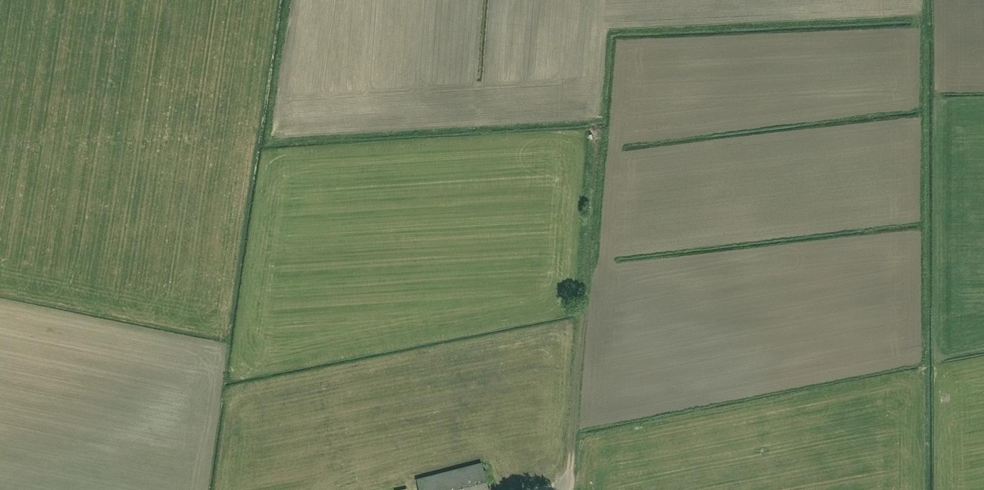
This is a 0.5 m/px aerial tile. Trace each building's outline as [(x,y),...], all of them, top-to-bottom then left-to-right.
[(481,463),(417,479),(419,489),(488,489),(481,463)]
